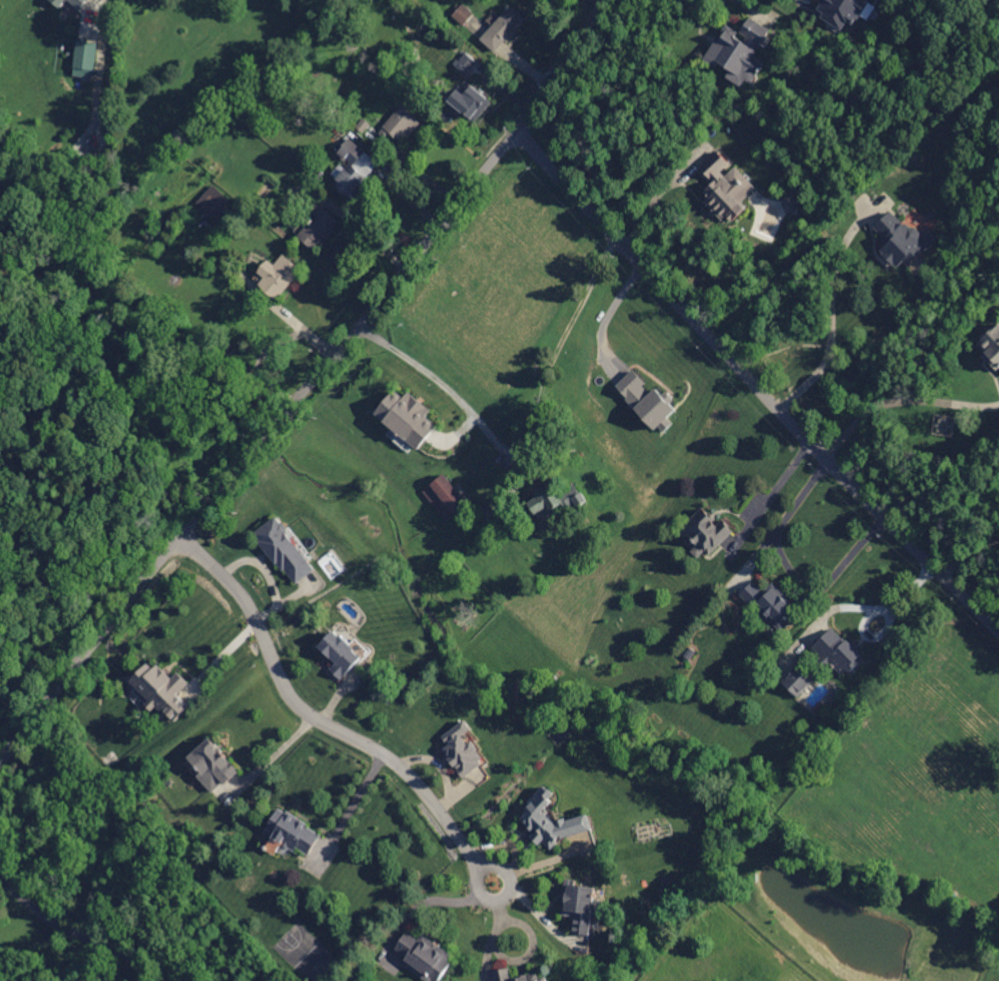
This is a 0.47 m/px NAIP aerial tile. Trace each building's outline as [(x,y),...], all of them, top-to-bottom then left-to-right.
[(79,9),(86,0),(67,0),(79,9)] [(847,20),(853,25),(869,0),(823,0),(816,11),(842,28),(847,20)] [(462,24),(473,13),(462,2),(451,14),(462,24)] [(480,39),(497,53),(525,17),(509,4),(480,39)] [(726,23),(705,57),(727,71),(724,75),(741,86),(745,80),(751,84),(765,61),(756,55),(772,30),(750,16),(740,32),(726,23)] [(453,63),(466,73),(477,61),(465,50),(453,63)] [(448,100),(475,122),(492,101),(471,84),(463,93),(457,88),(448,100)] [(383,126),(403,142),(421,120),(401,104),(383,126)] [(330,184),(354,200),(370,177),(354,166),(365,149),(349,138),(339,152),(348,159),(330,184)] [(700,167),(713,182),(701,192),(728,224),(747,207),(742,201),(756,188),(734,163),(732,165),(719,151),(700,167)] [(234,199),(221,187),(201,208),(214,220),(234,199)] [(782,198),(787,213),(798,210),(793,195),(782,198)] [(319,249),(339,218),(315,203),(295,234),(319,249)] [(874,226),(884,236),(875,245),(896,266),(903,260),(909,266),(937,238),(929,230),(921,238),(892,208),(874,226)] [(269,259),(252,277),(276,298),(303,269),(284,252),(274,263),(269,259)] [(998,368),(998,322),(976,344),(998,368)] [(655,429),(676,409),(669,402),(671,400),(657,385),(651,390),(632,369),(615,386),(655,429)] [(419,448),(437,424),(427,416),(432,409),(408,391),(404,397),(394,389),(374,413),(419,448)] [(462,507),(454,498),(460,492),(442,473),(422,491),(448,519),(462,507)] [(527,502),(537,518),(571,497),(577,507),(587,500),(576,483),(559,493),(551,481),(535,491),(538,495),(527,502)] [(734,530),(722,518),(718,523),(703,507),(683,528),(698,544),(691,550),(697,557),(705,550),(709,554),(734,530)] [(315,569),(286,530),(288,529),(278,515),(254,531),(293,585),(315,569)] [(739,595),(780,631),(800,608),(771,581),(763,589),(753,580),(739,595)] [(813,645),(843,677),(864,658),(834,626),(813,645)] [(319,646),(336,662),(330,668),(342,679),(366,654),(337,627),(319,646)] [(190,682),(178,671),(172,677),(159,664),(155,668),(149,662),(128,684),(154,709),(158,705),(174,721),(190,705),(178,694),(190,682)] [(798,697),(815,678),(799,663),(782,681),(798,697)] [(443,736),(448,743),(441,748),(464,777),(486,759),(465,733),(472,728),(465,719),(443,736)] [(240,769),(210,737),(189,757),(202,771),(197,775),(213,793),(240,769)] [(588,813),(555,820),(549,815),(548,807),(553,801),(551,790),(544,784),(527,804),(528,810),(521,818),(529,825),(531,837),(538,843),(543,842),(552,849),(563,836),(592,830),(588,813)] [(598,887),(566,882),(562,914),(576,916),(574,931),(591,934),(594,913),(595,913),(598,887)] [(429,980),(438,980),(455,954),(423,933),(419,939),(406,930),(395,948),(406,956),(401,964),(429,980)] [(547,975),(538,977),(537,972),(512,977),(510,967),(495,970),(498,980),(548,980),(547,975)]
